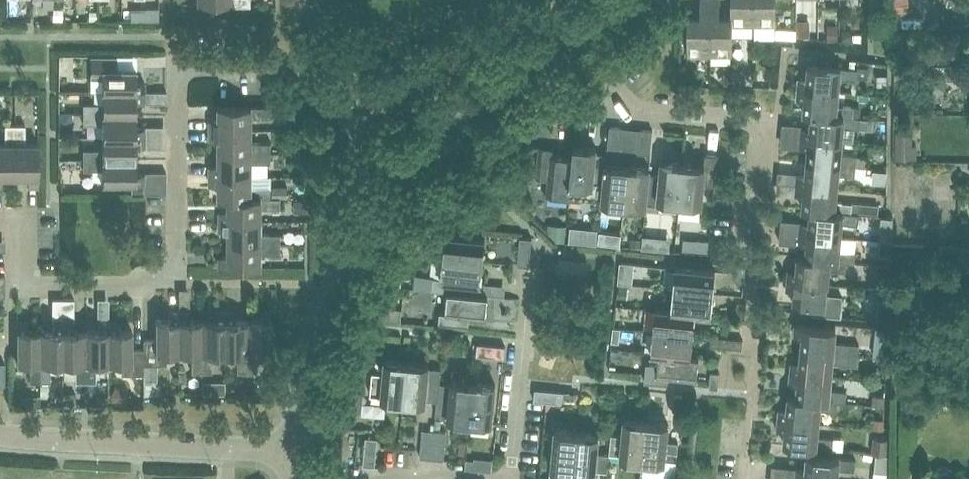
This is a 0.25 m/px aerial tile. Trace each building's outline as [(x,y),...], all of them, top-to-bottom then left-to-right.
[(710,0),(700,0),(700,16),(688,16),(688,54),(710,54),(710,0)] [(732,24),(732,16),(731,16),(720,16),(720,0),(710,0),(710,54),(732,54),(732,24)] [(754,24),(754,0),(731,0),(731,16),(732,16),(732,24),(754,24)] [(776,0),(754,0),(754,24),(776,24),(776,0)] [(908,10),(908,0),(895,0),(896,10),(908,10)] [(159,8),(147,8),(147,20),(159,20),(159,8)] [(98,10),(89,10),(89,20),(98,20),(98,10)] [(810,20),(797,20),(797,36),(810,35),(810,20)] [(828,24),(828,38),(838,38),(838,24),(828,24)] [(853,39),(853,34),(849,28),(842,29),(842,39),(853,39)] [(909,49),(910,31),(897,31),(897,49),(909,49)] [(144,91),(144,81),(135,81),(135,67),(116,67),(116,56),(91,56),(91,78),(102,78),(102,91),(144,91)] [(856,79),(857,77),(868,79),(869,67),(858,66),(857,69),(808,64),(807,78),(799,77),(798,87),(839,92),(840,77),(856,79)] [(958,82),(968,82),(968,66),(959,66),(958,82)] [(923,82),(939,94),(949,82),(933,70),(923,82)] [(744,71),(733,71),(733,82),(744,82),(744,71)] [(731,80),(725,73),(719,78),(725,85),(731,80)] [(875,84),(875,92),(885,93),(886,85),(875,84)] [(837,104),(839,92),(798,87),(797,98),(805,98),(804,112),(861,118),(861,117),(853,116),(854,106),(837,104)] [(83,103),(83,114),(135,114),(135,102),(166,102),(166,91),(144,91),(102,91),(102,103),(83,103)] [(210,129),(252,129),(252,117),(271,117),(271,106),(219,106),(219,119),(210,120),(210,129)] [(72,125),(72,112),(58,112),(58,125),(72,125)] [(860,128),(861,118),(804,112),(804,113),(812,113),(810,127),(802,126),(802,136),(842,140),(844,126),(860,128)] [(135,127),(135,114),(83,114),(83,124),(102,124),(102,136),(144,136),(144,127),(135,127)] [(150,116),(151,138),(168,137),(168,116),(150,116)] [(295,116),(283,117),(284,130),(295,129),(295,116)] [(861,118),(860,128),(872,129),(873,120),(861,118)] [(0,143),(0,185),(1,185),(1,176),(14,176),(14,124),(5,124),(5,143),(0,143)] [(14,124),(14,176),(28,176),(28,185),(38,185),(38,143),(25,143),(25,124),(14,124)] [(622,126),(610,126),(608,149),(620,150),(622,126)] [(653,130),(641,128),(638,152),(650,154),(653,130)] [(252,142),(252,129),(210,129),(210,139),(219,139),(219,152),(271,152),(271,142),(252,142)] [(135,159),(135,146),(144,146),(144,136),(102,136),(102,149),(83,149),(83,159),(135,159)] [(841,153),(842,140),(802,136),(800,146),(808,147),(807,160),(856,166),(856,165),(868,167),(869,158),(857,155),(841,153)] [(574,144),(573,156),(570,185),(569,196),(602,199),(604,185),(605,185),(607,163),(608,154),(596,152),(596,147),(574,144)] [(912,159),(912,145),(895,145),(895,159),(912,159)] [(569,196),(570,185),(573,156),(553,154),(553,148),(540,147),(537,177),(549,178),(547,194),(569,196)] [(271,152),(219,152),(219,165),(210,165),(210,175),(252,175),(252,162),(271,162),(271,152)] [(704,165),(683,163),(679,203),(701,205),(703,183),(715,184),(718,154),(705,153),(704,165)] [(135,171),(135,159),(83,159),(83,169),(102,169),(102,183),(131,183),(166,183),(166,171),(135,171)] [(798,174),(797,183),(838,188),(839,174),(855,176),(856,166),(807,160),(806,174),(798,174)] [(649,173),(649,168),(646,203),(659,205),(660,201),(679,203),(683,163),(661,161),(660,174),(649,173)] [(602,204),(625,206),(628,166),(607,163),(605,185),(604,185),(602,199),(602,204)] [(856,166),(855,176),(862,176),(862,175),(871,176),(872,167),(868,167),(856,165),(856,166)] [(649,168),(628,166),(625,206),(645,208),(646,203),(649,168)] [(876,183),(887,184),(888,169),(877,168),(876,183)] [(229,198),(271,197),(271,187),(252,188),(252,175),(210,175),(210,184),(219,184),(219,198),(229,198)] [(131,193),(166,193),(166,183),(131,183),(131,193)] [(837,201),(838,188),(797,183),(796,194),(804,195),(802,208),(859,215),(859,214),(851,213),(852,203),(837,201)] [(273,197),(281,197),(287,197),(287,185),(273,185),(273,197)] [(220,220),(262,220),(262,208),(281,208),(281,197),(273,197),(271,197),(229,198),(229,211),(220,211),(220,220)] [(308,200),(295,200),(294,212),(308,212),(308,200)] [(858,224),(859,215),(802,208),(802,209),(810,210),(809,223),(801,222),(800,232),(840,236),(841,222),(858,224)] [(229,243),(281,243),(281,233),(262,233),(262,220),(220,220),(220,230),(229,230),(229,243)] [(548,224),(548,231),(557,240),(565,241),(566,226),(548,224)] [(598,228),(588,227),(587,242),(597,243),(598,228)] [(649,227),(648,241),(675,242),(676,228),(649,227)] [(880,228),(879,239),(893,240),(893,229),(880,228)] [(806,256),(855,262),(856,251),(838,250),(840,236),(800,232),(781,230),(780,241),(799,243),(799,242),(807,243),(806,256)] [(599,233),(598,243),(610,244),(611,234),(599,233)] [(446,235),(444,257),(483,261),(485,239),(446,235)] [(530,266),(532,238),(520,237),(518,264),(530,266)] [(631,239),(631,247),(641,248),(642,239),(631,239)] [(697,240),(696,252),(699,252),(708,252),(709,241),(697,240)] [(423,253),(424,243),(417,242),(412,248),(412,251),(423,253)] [(281,254),(281,243),(229,243),(229,256),(220,256),(220,266),(262,267),(262,253),(281,254)] [(855,262),(806,256),(803,256),(798,256),(797,270),(789,269),(788,278),(829,283),(830,270),(846,271),(847,262),(855,263),(855,262)] [(455,280),(454,291),(484,294),(485,282),(481,282),(483,261),(444,257),(441,279),(455,280)] [(620,263),(619,283),(632,284),(633,264),(620,263)] [(737,265),(735,281),(744,282),(746,266),(737,265)] [(676,267),(674,289),(713,293),(715,271),(676,267)] [(878,268),(878,281),(888,281),(888,268),(878,268)] [(829,283),(788,278),(787,289),(795,290),(793,304),(813,306),(812,314),(842,316),(842,309),(843,298),(844,294),(828,293),(829,283)] [(629,286),(620,285),(619,297),(627,298),(629,286)] [(711,314),(713,293),(674,289),(672,310),(656,308),(656,309),(711,314)] [(484,294),(454,291),(448,291),(446,312),(440,311),(439,325),(469,328),(470,316),(486,317),(488,295),(484,294)] [(52,329),(40,329),(40,381),(50,381),(50,362),(63,362),(63,298),(52,298),(52,329)] [(75,381),(85,381),(85,329),(74,329),(74,298),(63,298),(63,362),(76,362),(75,381)] [(873,300),(871,319),(884,320),(886,302),(873,300)] [(737,301),(736,317),(745,318),(746,302),(737,301)] [(656,309),(654,330),(693,334),(695,313),(711,315),(711,314),(656,309)] [(143,338),(143,349),(144,349),(144,364),(166,364),(166,352),(179,352),(179,310),(169,310),(169,319),(155,319),(155,339),(143,338)] [(191,371),(201,371),(202,319),(188,319),(188,310),(179,310),(179,352),(191,352),(191,371)] [(212,353),(224,353),(224,310),(215,310),(215,319),(202,319),(201,371),(212,371),(212,353)] [(237,371),(247,371),(247,319),(234,319),(234,310),(224,310),(224,353),(237,352),(237,371)] [(260,319),(247,319),(247,371),(257,371),(257,352),(271,353),(270,310),(260,310),(260,319)] [(30,381),(40,381),(40,329),(27,329),(27,320),(17,320),(17,362),(30,362),(30,381)] [(96,362),(108,362),(108,320),(99,320),(99,329),(85,329),(85,381),(96,381),(96,362)] [(144,374),(144,364),(144,349),(143,349),(132,348),(132,329),(118,329),(118,320),(108,320),(108,362),(121,362),(121,374),(144,374)] [(836,328),(815,326),(795,324),(794,334),(802,335),(801,349),(858,355),(859,344),(835,342),(836,328)] [(613,335),(612,343),(619,344),(620,330),(614,329),(613,335)] [(652,352),(691,355),(693,334),(654,330),(652,352)] [(710,345),(726,346),(727,337),(711,336),(710,345)] [(743,339),(727,337),(726,346),(742,348),(743,339)] [(505,346),(477,343),(476,355),(504,358),(505,346)] [(875,347),(874,356),(886,357),(886,348),(875,347)] [(857,365),(858,355),(801,349),(800,363),(792,362),(791,372),(832,376),(833,362),(857,365)] [(691,355),(652,352),(652,354),(659,355),(658,363),(655,363),(646,362),(645,373),(645,381),(668,383),(668,375),(697,378),(699,356),(691,355)] [(381,399),(403,401),(407,361),(385,359),(384,371),(372,370),(370,394),(382,395),(381,399)] [(407,361),(403,401),(425,403),(426,399),(437,400),(437,397),(438,397),(440,383),(441,368),(429,366),(429,363),(407,361)] [(711,371),(709,387),(718,388),(720,372),(711,371)] [(831,389),(832,376),(791,372),(790,382),(798,383),(797,396),(789,395),(846,401),(847,391),(831,389)] [(451,384),(440,383),(438,397),(437,397),(437,400),(435,414),(448,415),(448,419),(470,421),(474,382),(452,380),(451,384)] [(156,392),(155,386),(152,381),(145,381),(145,392),(156,392)] [(225,381),(202,381),(202,392),(202,393),(224,393),(225,393),(225,381)] [(496,384),(474,382),(470,421),(492,424),(496,384)] [(48,385),(40,385),(41,394),(49,394),(48,385)] [(562,403),(563,391),(535,388),(534,400),(562,403)] [(247,389),(239,389),(239,397),(247,397),(247,389)] [(683,395),(674,394),(673,410),(682,410),(683,395)] [(873,406),(885,406),(885,395),(874,394),(873,406)] [(39,405),(39,395),(25,395),(25,406),(39,405)] [(821,410),(837,411),(844,412),(846,401),(789,395),(787,410),(779,409),(778,419),(820,423),(821,410)] [(106,404),(106,396),(98,396),(98,404),(106,404)] [(872,428),(884,429),(885,418),(873,417),(872,428)] [(642,460),(646,421),(624,419),(623,435),(611,434),(609,453),(621,454),(621,458),(642,460)] [(818,436),(820,423),(778,419),(777,429),(785,430),(784,444),(833,449),(834,437),(818,436)] [(668,423),(646,421),(642,460),(664,462),(665,458),(677,460),(678,442),(666,441),(668,423)] [(420,457),(432,458),(435,430),(423,429),(420,457)] [(447,431),(435,430),(432,458),(444,459),(447,431)] [(551,470),(553,470),(573,472),(577,432),(555,430),(551,470)] [(608,470),(609,453),(597,452),(599,434),(577,432),(573,472),(595,474),(595,470),(608,470)] [(366,436),(363,465),(375,466),(378,438),(366,436)] [(872,452),(876,453),(887,454),(888,438),(873,437),(872,452)] [(476,450),(476,462),(492,461),(492,450),(476,450)] [(887,454),(876,453),(874,471),(889,472),(890,454),(887,454)] [(807,478),(838,478),(839,469),(855,470),(856,459),(807,454),(806,468),(798,468),(797,478),(807,478)] [(466,459),(465,469),(473,470),(474,460),(466,459)] [(553,470),(552,478),(558,478),(572,478),(573,472),(553,470)]
